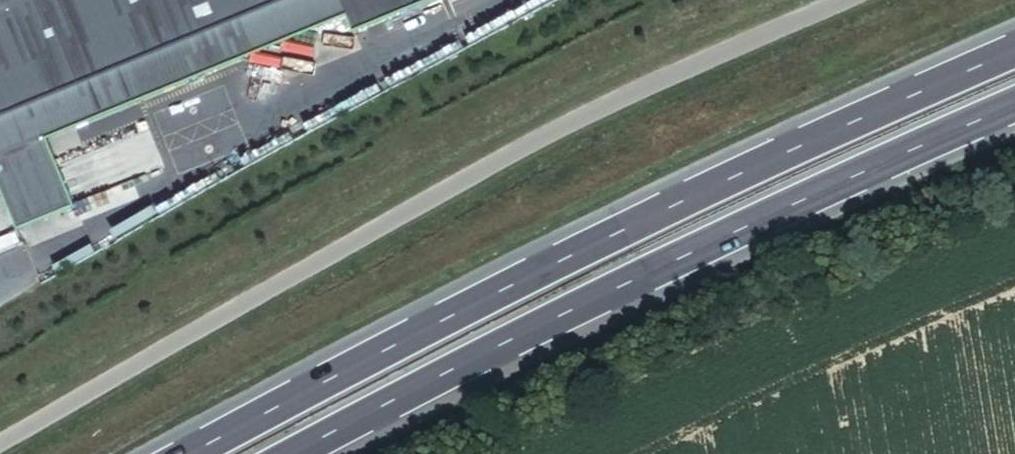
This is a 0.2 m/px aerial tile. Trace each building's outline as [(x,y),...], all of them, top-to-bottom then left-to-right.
[(12,232),(80,205),(50,130),(352,10),(358,23),(416,0),(0,0),(0,202),(12,232)]
